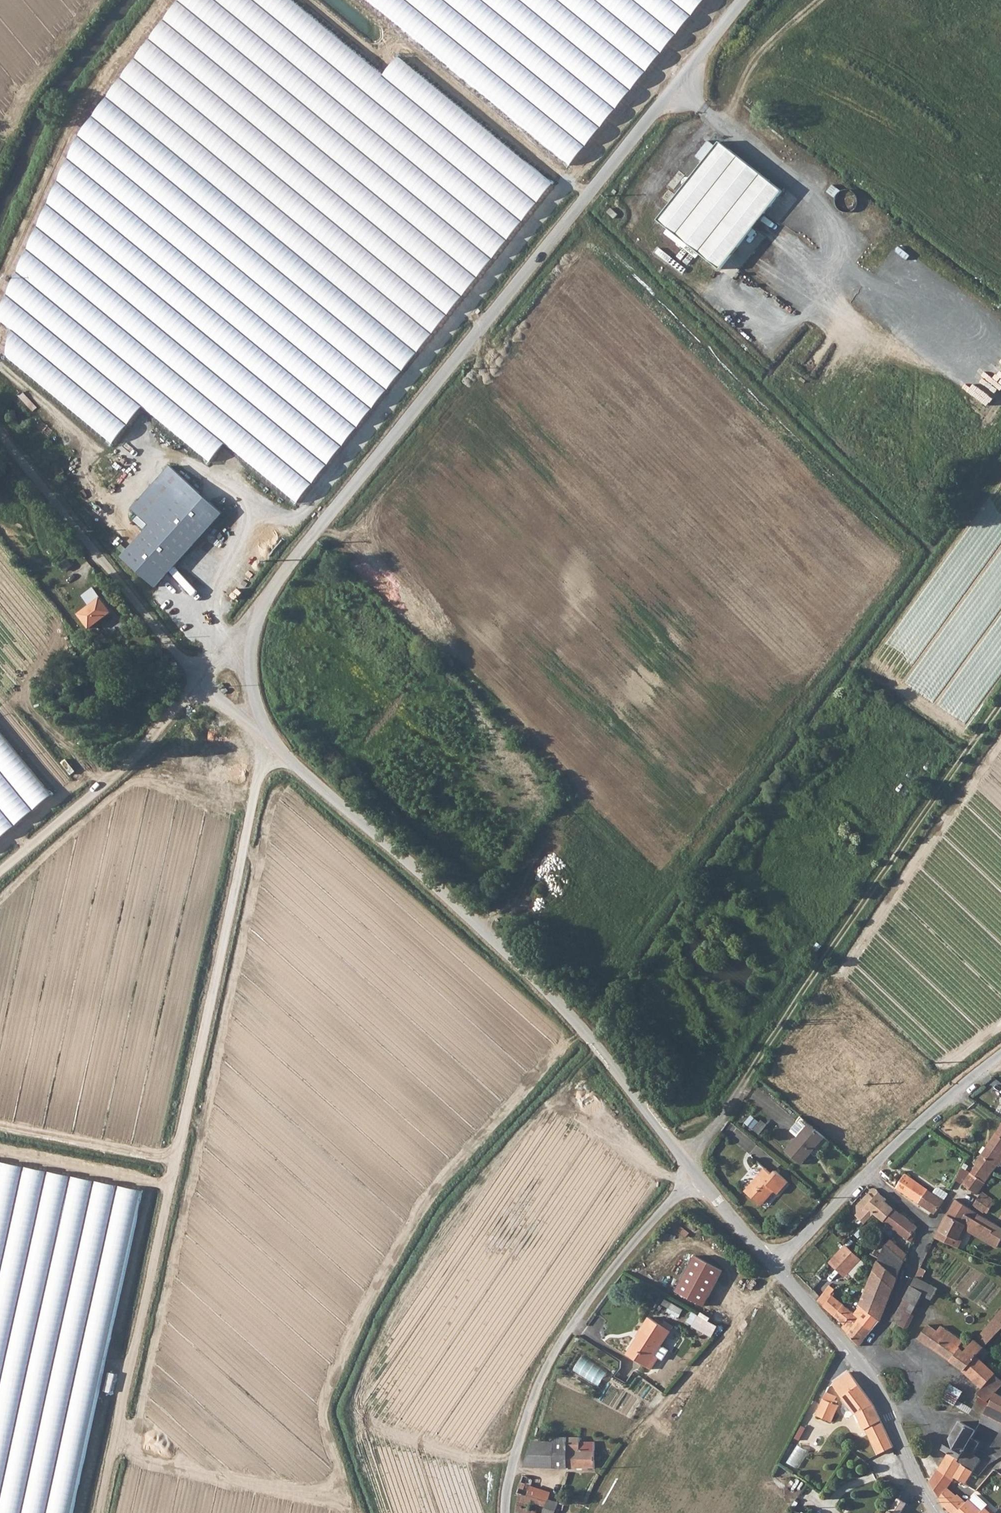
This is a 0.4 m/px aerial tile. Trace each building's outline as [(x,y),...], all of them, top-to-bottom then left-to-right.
[(80,133),(0,312),(0,320),(12,326),(6,359),(113,444),(145,406),(208,462),(226,443),(297,502),(556,182),(400,56),(384,75),(296,0),(175,0),(80,133)] [(572,167),(708,0),(365,0),(572,167)] [(670,228),(699,251),(720,267),(782,189),(720,140),(716,145),(707,138),(695,154),(703,161),(657,218),(670,228)] [(699,251),(670,228),(666,233),(695,257),(699,251)] [(222,514),(169,466),(129,509),(146,524),(117,556),(153,589),(222,514)] [(90,628),(112,612),(93,587),(81,595),(89,606),(79,614),(90,628)] [(0,730),(0,838),(53,794),(0,730)] [(800,1136),(811,1123),(805,1118),(794,1131),(800,1136)] [(804,1163),(826,1137),(811,1123),(800,1136),(788,1150),(804,1163)] [(977,1167),(973,1172),(987,1184),(997,1170),(999,1166),(1000,1167),(1000,1126),(975,1164),(977,1167)] [(141,1191),(0,1162),(0,1512),(75,1512),(141,1191)] [(770,1187),(775,1190),(779,1194),(789,1181),(775,1169),(771,1173),(764,1167),(744,1190),(758,1202),(770,1187)] [(987,1184),(973,1172),(964,1184),(978,1195),(987,1184)] [(924,1187),(907,1173),(898,1187),(938,1213),(946,1198),(943,1197),(947,1190),(939,1186),(937,1186),(933,1192),(924,1187)] [(879,1189),(873,1184),(868,1189),(871,1193),(860,1205),(867,1213),(862,1218),(867,1223),(877,1212),(885,1218),(894,1209),(886,1201),(887,1199),(878,1191),(879,1189)] [(770,1187),(758,1202),(762,1205),(775,1190),(770,1187)] [(871,1193),(868,1189),(856,1201),(860,1205),(871,1193)] [(983,1193),(980,1197),(975,1205),(986,1212),(995,1201),(983,1193)] [(964,1203),(957,1199),(949,1214),(956,1218),(964,1203)] [(949,1214),(940,1231),(959,1239),(962,1240),(967,1231),(999,1247),(1000,1244),(1000,1227),(998,1225),(995,1230),(972,1216),(976,1211),(964,1203),(956,1218),(949,1214)] [(885,1218),(913,1238),(917,1232),(915,1230),(919,1225),(894,1209),(885,1218)] [(995,1230),(998,1225),(976,1211),(972,1216),(995,1230)] [(959,1247),(962,1240),(959,1239),(940,1231),(937,1237),(959,1247)] [(891,1239),(888,1244),(900,1253),(903,1249),(891,1239)] [(883,1257),(877,1272),(897,1279),(905,1258),(900,1253),(888,1244),(881,1241),(873,1255),(883,1257)] [(847,1275),(862,1258),(848,1245),(833,1262),(847,1275)] [(900,1253),(905,1258),(908,1252),(903,1249),(900,1253)] [(722,1269),(699,1254),(677,1288),(701,1303),(722,1269)] [(869,1309),(882,1319),(897,1279),(877,1272),(863,1304),(869,1309)] [(913,1284),(906,1298),(914,1303),(919,1294),(922,1289),(913,1284)] [(840,1291),(826,1307),(837,1317),(845,1304),(843,1303),(847,1298),(840,1291)] [(914,1303),(906,1298),(895,1319),(912,1331),(923,1311),(914,1303)] [(845,1304),(837,1317),(846,1325),(844,1328),(850,1334),(863,1318),(845,1304)] [(656,1309),(643,1327),(646,1330),(631,1350),(654,1366),(666,1349),(662,1346),(679,1323),(656,1309)] [(863,1318),(850,1334),(861,1345),(882,1319),(869,1309),(863,1318)] [(986,1346),(1000,1330),(1000,1311),(977,1339),(986,1346)] [(717,1324),(697,1313),(691,1324),(711,1335),(717,1324)] [(965,1345),(953,1335),(942,1326),(934,1320),(920,1336),(952,1360),(965,1345)] [(947,1322),(942,1326),(953,1335),(957,1331),(947,1322)] [(969,1348),(965,1345),(952,1360),(978,1381),(973,1388),(989,1401),(1000,1388),(1000,1376),(977,1356),(986,1346),(977,1339),(969,1348)] [(602,1385),(610,1369),(583,1356),(575,1372),(602,1385)] [(879,1450),(884,1448),(885,1450),(894,1446),(859,1376),(853,1368),(832,1382),(836,1388),(838,1387),(844,1397),(848,1395),(865,1429),(868,1427),(879,1450)] [(968,1394),(953,1384),(944,1399),(981,1420),(992,1403),(989,1401),(973,1388),(968,1394)] [(829,1390),(819,1416),(834,1422),(841,1405),(835,1402),(839,1394),(829,1390)] [(998,1393),(983,1421),(1000,1430),(1000,1394),(998,1393)] [(938,1470),(951,1479),(955,1475),(965,1484),(973,1473),(963,1465),(974,1451),(975,1452),(980,1443),(972,1437),(977,1430),(963,1421),(945,1448),(951,1452),(938,1470)] [(528,1465),(575,1467),(599,1467),(600,1442),(584,1442),(585,1436),(559,1435),(558,1442),(537,1442),(528,1465)] [(790,1463),(802,1468),(809,1449),(798,1445),(790,1463)] [(951,1479),(938,1470),(931,1481),(945,1506),(947,1509),(958,1499),(944,1487),(951,1479)] [(535,1477),(525,1475),(520,1492),(551,1501),(551,1499),(554,1492),(533,1487),(535,1477)] [(565,1503),(551,1499),(551,1501),(520,1492),(516,1510),(527,1512),(563,1512),(565,1503)] [(951,1512),(983,1512),(984,1512),(967,1495),(963,1498),(961,1495),(958,1499),(947,1509),(951,1512)]
